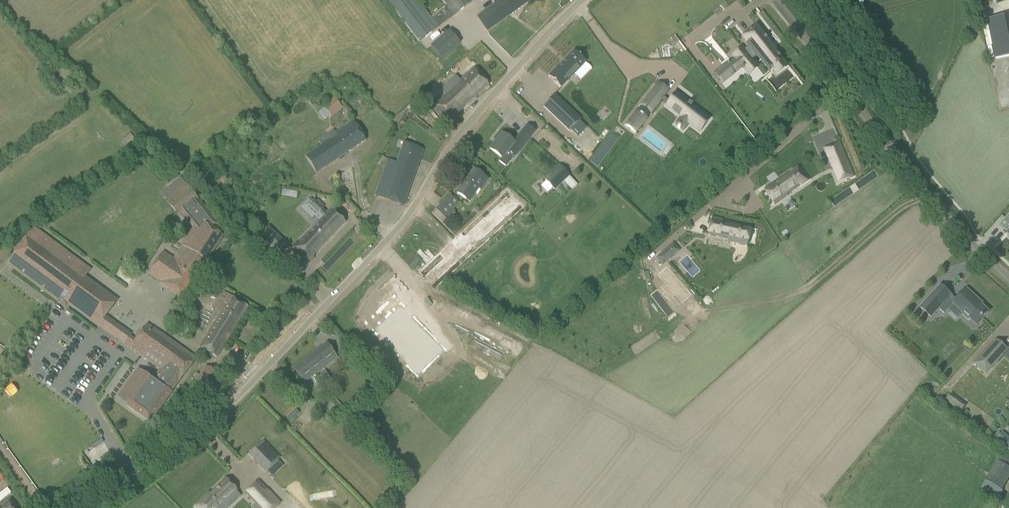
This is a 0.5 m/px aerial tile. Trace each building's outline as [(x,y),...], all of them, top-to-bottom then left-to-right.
[(473,0),(441,0),(446,7),(431,17),(418,0),(386,0),(413,34),(419,42),(473,1),(473,0)] [(478,17),(488,31),(531,0),(501,0),(478,17)] [(736,0),(725,0),(712,7),(719,19),(732,12),(728,4),(736,0)] [(995,60),(1008,56),(1008,34),(1005,16),(987,20),(995,60)] [(727,59),(721,64),(724,67),(725,68),(722,71),(728,78),(742,67),(743,69),(745,72),(754,64),(751,60),(757,55),(770,71),(776,79),(788,69),(785,66),(773,50),(769,46),(770,44),(767,41),(767,40),(756,26),(745,35),(743,37),(750,46),(744,51),(742,49),(733,56),(735,58),(730,62),(727,59)] [(461,44),(449,30),(431,46),(442,59),(461,44)] [(557,68),(549,76),(561,88),(569,80),(571,78),(572,78),(586,63),(574,52),(558,69),(557,68)] [(681,71),(692,65),(686,56),(676,62),(681,71)] [(472,67),(431,104),(443,117),(449,125),(460,115),(459,112),(460,111),(464,108),(489,85),(482,78),(472,67)] [(654,89),(641,106),(651,113),(661,100),(667,105),(666,105),(681,117),(675,124),(678,127),(677,128),(679,129),(680,128),(683,130),(689,123),(700,131),(709,119),(700,112),(698,114),(696,112),(698,111),(692,106),(692,105),(689,102),(688,103),(681,98),(676,93),(669,102),(663,97),(664,96),(654,89)] [(555,95),(544,106),(570,131),(581,120),(555,95)] [(331,117),(342,108),(334,98),(330,101),(331,102),(323,108),(331,117)] [(632,117),(626,125),(635,133),(642,124),(632,117)] [(321,147),(306,157),(316,173),(351,150),(357,146),(366,141),(360,132),(353,122),(334,134),(336,136),(331,140),(328,136),(318,143),(321,147)] [(495,143),(490,149),(498,155),(501,157),(498,161),(506,168),(515,156),(529,139),(531,136),(523,130),(521,133),(514,142),(512,140),(504,134),(496,144),(495,143)] [(130,134),(123,140),(129,149),(137,143),(130,134)] [(404,143),(397,163),(387,159),(377,186),(378,186),(375,196),(403,206),(423,149),(404,143)] [(844,151),(828,158),(835,175),(851,168),(844,151)] [(559,166),(545,179),(546,181),(553,188),(554,190),(563,181),(569,176),(559,166)] [(773,183),(764,190),(766,194),(773,204),(774,205),(783,199),(782,198),(785,196),(808,180),(799,168),(798,166),(773,183)] [(457,193),(469,201),(478,188),(480,190),(487,179),(474,170),(463,187),(461,186),(457,193)] [(220,188),(227,180),(220,173),(213,182),(220,188)] [(167,189),(161,194),(165,199),(175,211),(179,216),(180,215),(181,214),(186,210),(188,208),(192,205),(194,203),(198,200),(197,200),(184,184),(180,179),(171,186),(169,187),(167,189)] [(297,197),(298,192),(283,189),(282,194),(297,197)] [(508,189),(418,271),(434,289),(524,207),(508,189)] [(459,203),(450,195),(436,209),(445,218),(459,203)] [(318,213),(323,218),(327,214),(322,209),(323,208),(316,201),(314,199),(313,200),(310,203),(312,204),(309,206),(317,214),(318,213)] [(156,263),(149,274),(159,281),(159,282),(164,285),(169,288),(181,296),(185,290),(192,279),(193,279),(194,280),(223,236),(217,233),(213,230),(217,224),(198,200),(181,214),(182,215),(183,216),(187,221),(192,227),(197,223),(193,229),(186,240),(188,242),(186,245),(185,247),(182,246),(173,260),(163,253),(156,263)] [(476,216),(481,211),(477,207),(472,212),(476,216)] [(436,209),(432,214),(442,224),(446,219),(445,218),(436,209)] [(327,214),(323,218),(292,250),(307,265),(346,223),(331,210),(328,213),(327,214)] [(999,225),(1007,232),(1008,230),(1008,214),(999,225)] [(711,218),(708,235),(728,239),(727,242),(747,246),(751,228),(722,222),(722,220),(711,218)] [(269,226),(259,236),(265,241),(277,253),(286,243),(274,232),(269,226)] [(116,325),(106,317),(117,301),(86,277),(91,270),(38,230),(34,228),(6,264),(60,304),(64,299),(110,333),(111,332),(116,325)] [(673,243),(667,248),(674,256),(680,250),(673,243)] [(667,248),(656,258),(663,266),(674,256),(667,248)] [(952,295),(941,285),(920,307),(931,318),(939,309),(945,314),(954,304),(964,313),(962,315),(968,321),(970,319),(977,325),(989,312),(977,301),(978,299),(967,289),(956,300),(951,296),(952,295)] [(391,293),(362,322),(415,375),(443,347),(391,293)] [(221,301),(215,309),(220,311),(221,312),(220,313),(219,315),(212,326),(209,331),(207,334),(204,339),(203,341),(202,342),(201,343),(199,347),(202,349),(205,351),(210,354),(211,354),(213,356),(216,358),(220,352),(221,350),(225,344),(228,339),(229,337),(243,315),(244,314),(247,308),(241,304),(236,300),(233,298),(231,297),(225,294),(222,299),(221,300),(221,301)] [(131,346),(130,348),(131,349),(135,352),(137,352),(140,354),(140,355),(147,359),(162,370),(157,377),(154,381),(153,380),(147,376),(143,382),(139,387),(136,393),(132,398),(131,399),(130,400),(127,404),(126,405),(132,409),(133,411),(135,412),(140,415),(144,418),(148,421),(152,416),(156,411),(160,405),(164,400),(168,395),(169,394),(169,393),(172,389),(174,386),(177,381),(178,382),(187,370),(188,368),(190,366),(191,364),(193,361),(195,359),(193,357),(192,356),(191,355),(189,354),(185,351),(162,334),(160,333),(159,332),(158,332),(156,330),(147,324),(137,339),(136,339),(136,340),(131,346)] [(121,328),(116,325),(111,332),(110,333),(115,337),(130,348),(131,346),(136,340),(136,339),(121,328)] [(293,369),(299,377),(303,382),(325,366),(323,363),(334,354),(327,344),(293,369)] [(974,363),(986,375),(1007,352),(1000,347),(994,354),(987,348),(974,363)] [(206,367),(199,376),(197,374),(194,378),(208,388),(217,375),(206,367)] [(143,382),(147,376),(137,369),(117,396),(127,404),(130,400),(131,399),(132,398),(136,393),(139,387),(143,382)] [(331,379),(325,383),(328,388),(334,383),(331,379)] [(946,402),(963,412),(967,405),(949,396),(946,402)] [(290,422),(298,414),(292,407),(284,415),(290,422)] [(1004,446),(1008,440),(1008,439),(1002,432),(996,439),(1004,446)] [(102,439),(82,452),(92,467),(111,454),(102,439)] [(263,441),(249,454),(266,472),(267,471),(280,458),(263,441)] [(989,475),(979,492),(996,502),(1002,492),(1001,491),(1005,484),(989,475)] [(209,492),(195,505),(198,507),(217,507),(219,506),(222,507),(226,507),(229,504),(225,500),(235,490),(223,478),(209,492)] [(282,503),(267,488),(264,491),(255,483),(245,493),(260,507),(277,507),(282,503)]
